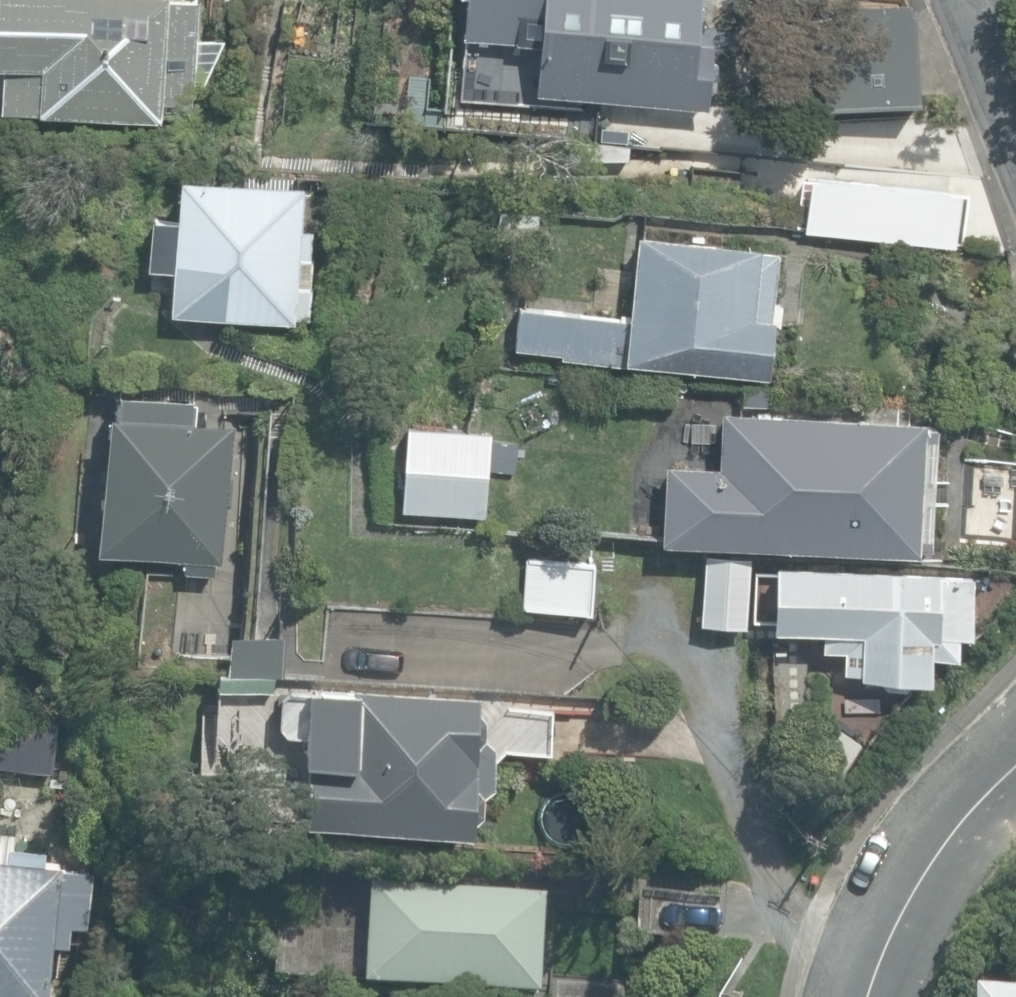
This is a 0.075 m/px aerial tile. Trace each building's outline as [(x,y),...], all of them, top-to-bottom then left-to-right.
[(3,69),(1,112),(161,122),(162,112),(189,114),(196,2),(168,0),(0,0),(0,69),(3,69)] [(706,108),(711,48),(699,47),(704,0),(467,0),(464,36),(542,43),(537,93),(706,108)] [(822,108),(920,101),(912,0),(871,0),(825,5),(822,108)] [(813,229),(943,242),(948,190),(818,177),(813,229)] [(169,315),(294,323),(295,316),(302,317),(303,299),(309,300),(314,231),(301,231),(304,186),(181,178),(178,220),(152,218),(148,271),(172,272),(169,315)] [(496,236),(535,239),(537,213),(497,210),(496,236)] [(562,357),(768,376),(773,320),(770,319),(777,253),(637,240),(630,322),(518,312),(515,347),(562,352),(562,357)] [(947,288),(1012,294),(1005,250),(941,245),(947,288)] [(741,403),(769,403),(769,387),(742,387),(741,403)] [(185,572),(213,574),(214,561),(221,561),(234,425),(196,421),(198,401),(120,393),(118,414),(111,413),(97,551),(185,560),(185,572)] [(661,542),(918,555),(918,546),(929,547),(935,427),(922,427),(922,421),(721,412),(719,466),(665,463),(661,542)] [(405,426),(400,510),(485,515),(490,431),(405,426)] [(939,452),(934,557),(1015,561),(1015,456),(939,452)] [(522,607),(590,614),(594,564),(527,558),(522,607)] [(702,622),(749,627),(750,561),(704,561),(702,622)] [(973,636),(975,576),(942,574),(942,571),(774,565),(771,631),(822,633),(821,649),(843,650),(842,672),(858,673),(858,677),(928,680),(929,655),(955,656),(956,635),(973,636)] [(285,671),(286,630),(229,629),(229,655),(178,654),(178,671),(215,672),(215,686),(272,687),(272,671),(285,671)] [(301,813),(471,823),(472,808),(481,808),(482,784),(492,784),(495,741),(549,745),(551,702),(293,687),(289,758),(304,758),(301,813)] [(63,773),(68,725),(46,722),(0,732),(0,766),(63,773)] [(848,765),(864,743),(847,732),(832,753),(848,765)] [(17,996),(45,996),(52,941),(69,943),(71,925),(88,927),(95,872),(59,868),(60,863),(47,862),(48,851),(15,847),(16,833),(0,831),(0,995),(17,996)] [(363,983),(536,995),(543,893),(370,882),(363,983)]
